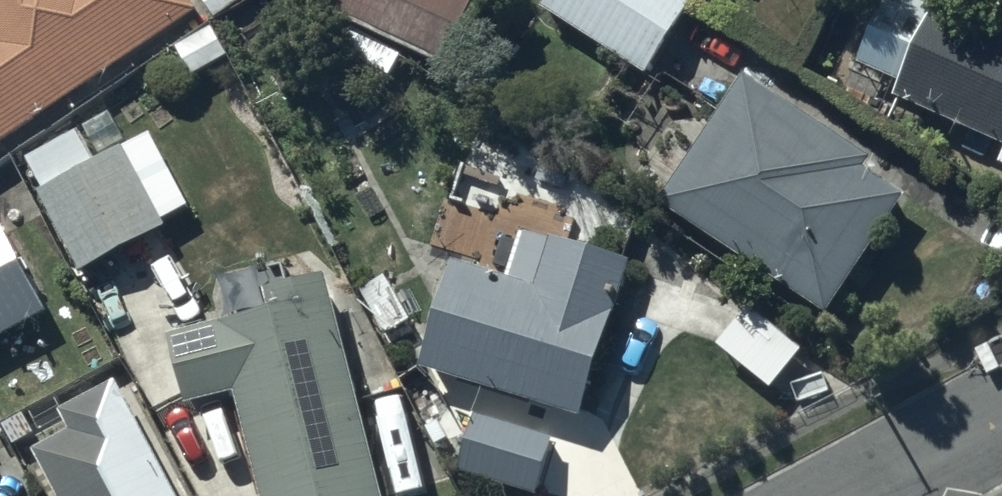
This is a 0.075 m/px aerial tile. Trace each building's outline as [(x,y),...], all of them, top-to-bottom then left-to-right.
[(194,0),(0,0),(0,146),(202,11),(194,0)] [(479,0),(339,0),(335,9),(450,63),(479,0)] [(688,0),(550,0),(544,9),(649,76),(695,4),(688,0)] [(939,5),(899,98),(1001,143),(1001,33),(939,5)] [(886,164),(751,75),(664,205),(833,317),(914,196),(880,174),(886,164)] [(99,160),(83,129),(29,157),(47,190),(43,192),(87,276),(165,235),(146,198),(176,182),(161,154),(137,166),(126,146),(99,160)] [(0,220),(0,340),(51,311),(0,220)] [(637,261),(560,237),(558,242),(524,231),(509,277),(459,262),(425,372),(587,422),(637,261)] [(330,276),(273,290),(279,314),(176,340),(193,407),(241,395),(266,495),(386,495),(330,276)] [(121,382),(63,413),(74,433),(39,452),(62,495),(182,495),(121,382)] [(478,424),(460,479),(515,495),(540,495),(555,449),(478,424)]
